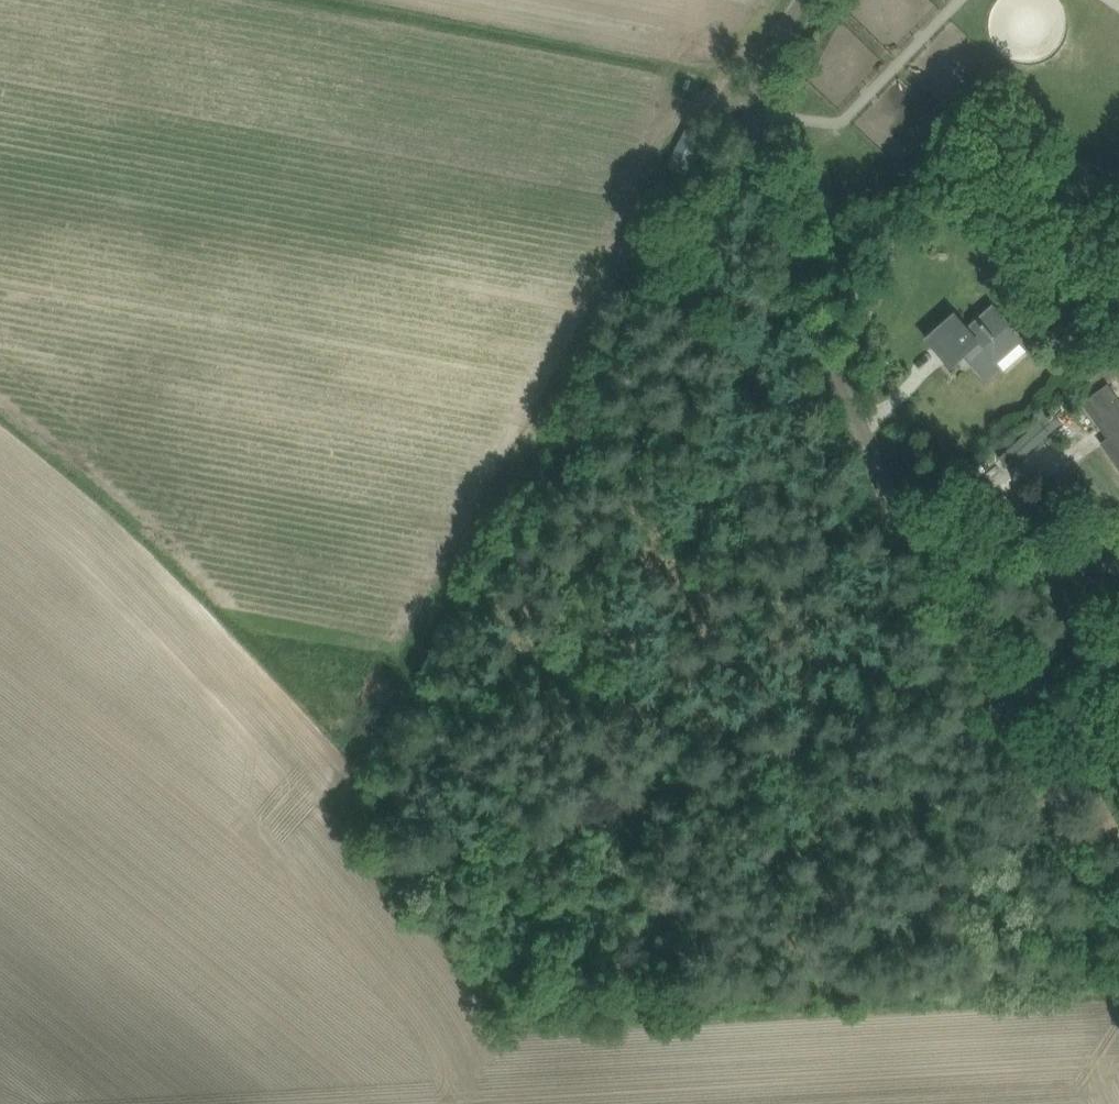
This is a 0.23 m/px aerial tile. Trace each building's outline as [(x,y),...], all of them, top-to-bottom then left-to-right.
[(668,164),(685,173),(702,139),(686,131),(668,164)] [(954,314),(940,327),(927,338),(951,365),(964,354),(987,381),(1001,368),(996,362),(1022,339),(992,305),(966,328),(954,314)] [(1087,405),(1111,436),(1118,430),(1118,405),(1108,390),(1105,391),(1087,405)] [(1001,456),(1010,467),(1061,422),(1052,412),(1001,456)] [(1111,451),(1118,462),(1118,445),(1111,451)]
